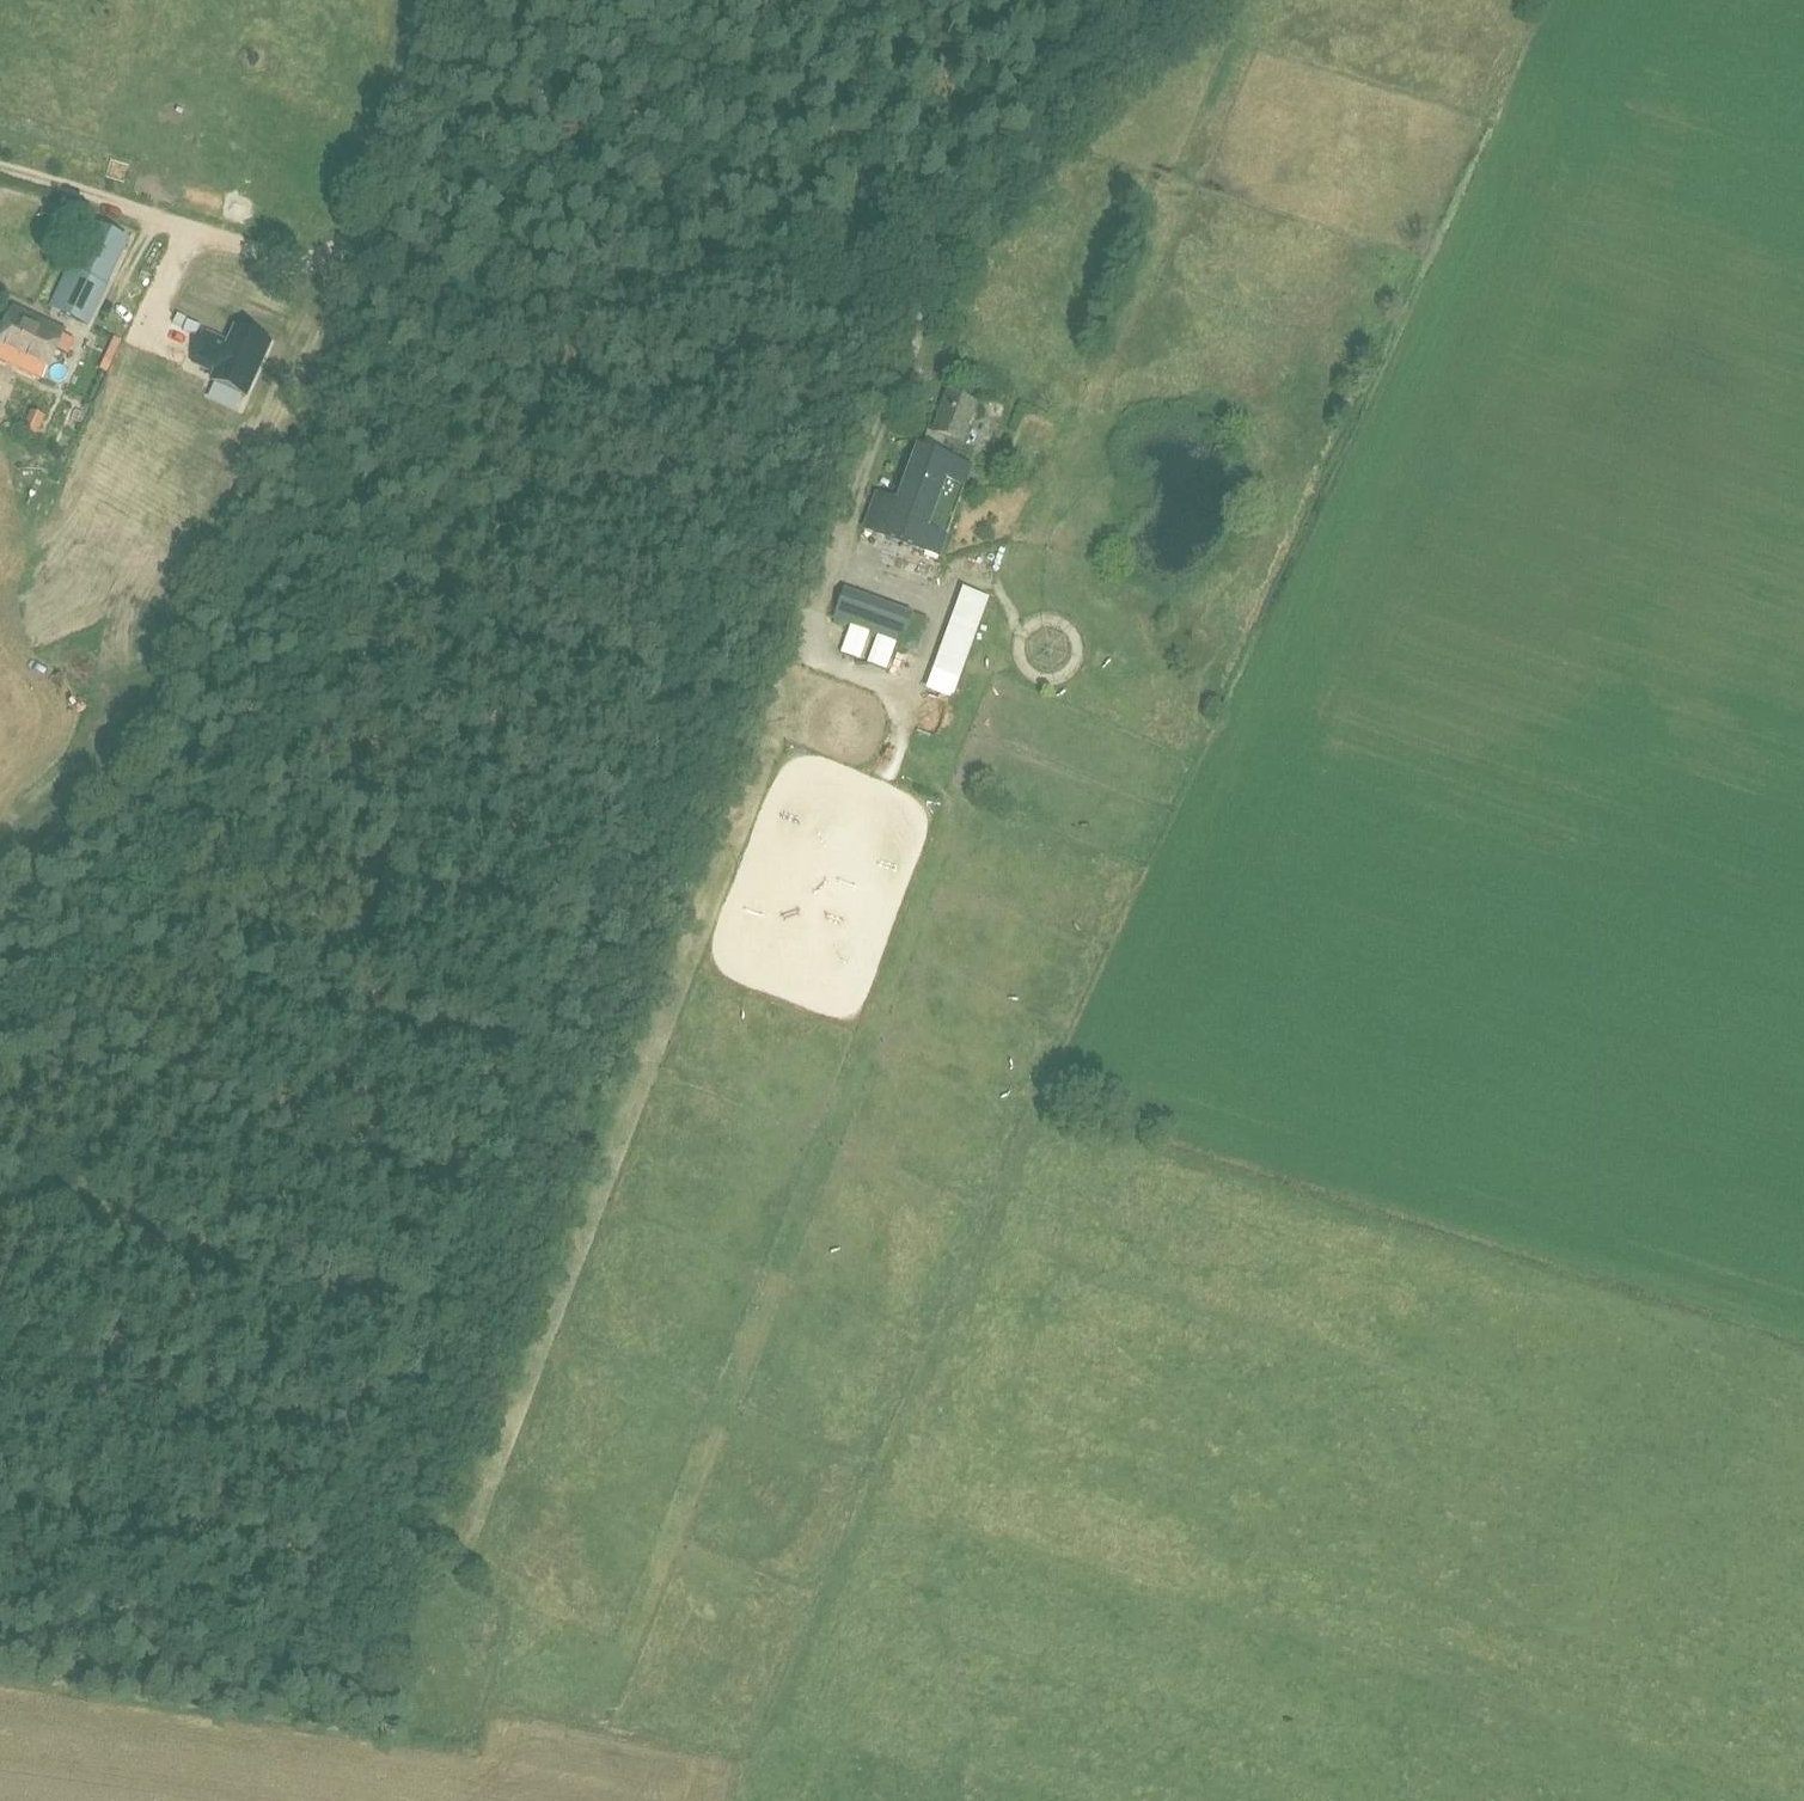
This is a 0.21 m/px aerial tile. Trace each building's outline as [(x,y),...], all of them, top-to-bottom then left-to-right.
[(126,241),(96,226),(75,271),(80,273),(61,312),(86,324),(126,241)] [(65,330),(12,307),(0,334),(0,360),(43,379),(65,330)] [(253,386),(275,331),(247,320),(241,335),(230,331),(233,328),(218,321),(205,350),(228,360),(223,372),(253,386)] [(865,528),(941,555),(974,465),(958,459),(972,421),(979,403),(947,392),(933,430),(948,436),(942,454),(919,445),(899,499),(878,492),(865,528)] [(31,410),(23,428),(37,435),(45,416),(31,410)] [(967,580),(928,686),(960,698),(1000,592),(967,580)] [(844,589),(832,619),(846,624),(858,594),(844,589)] [(880,644),(877,660),(904,666),(908,651),(880,644)]
